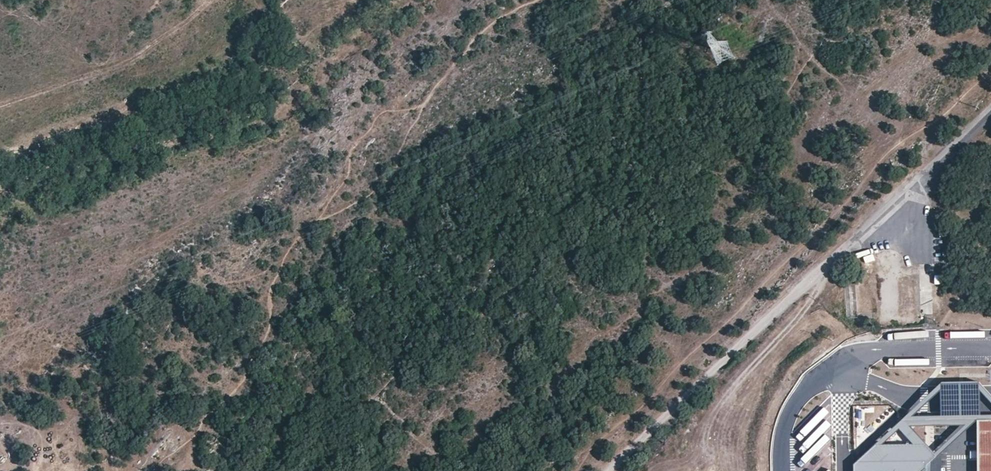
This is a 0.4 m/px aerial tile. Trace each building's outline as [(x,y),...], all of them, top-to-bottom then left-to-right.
[(720,62),(733,57),(726,40),(713,46),(720,62)] [(918,297),(918,278),(901,277),(901,297),(918,297)] [(980,414),(979,381),(941,383),(942,416),(980,414)] [(980,420),(981,470),(990,470),(990,420),(980,420)] [(875,445),(853,465),(853,470),(930,470),(930,462),(936,456),(925,444),(875,445)] [(936,456),(930,462),(930,470),(941,470),(941,456),(936,456)]
